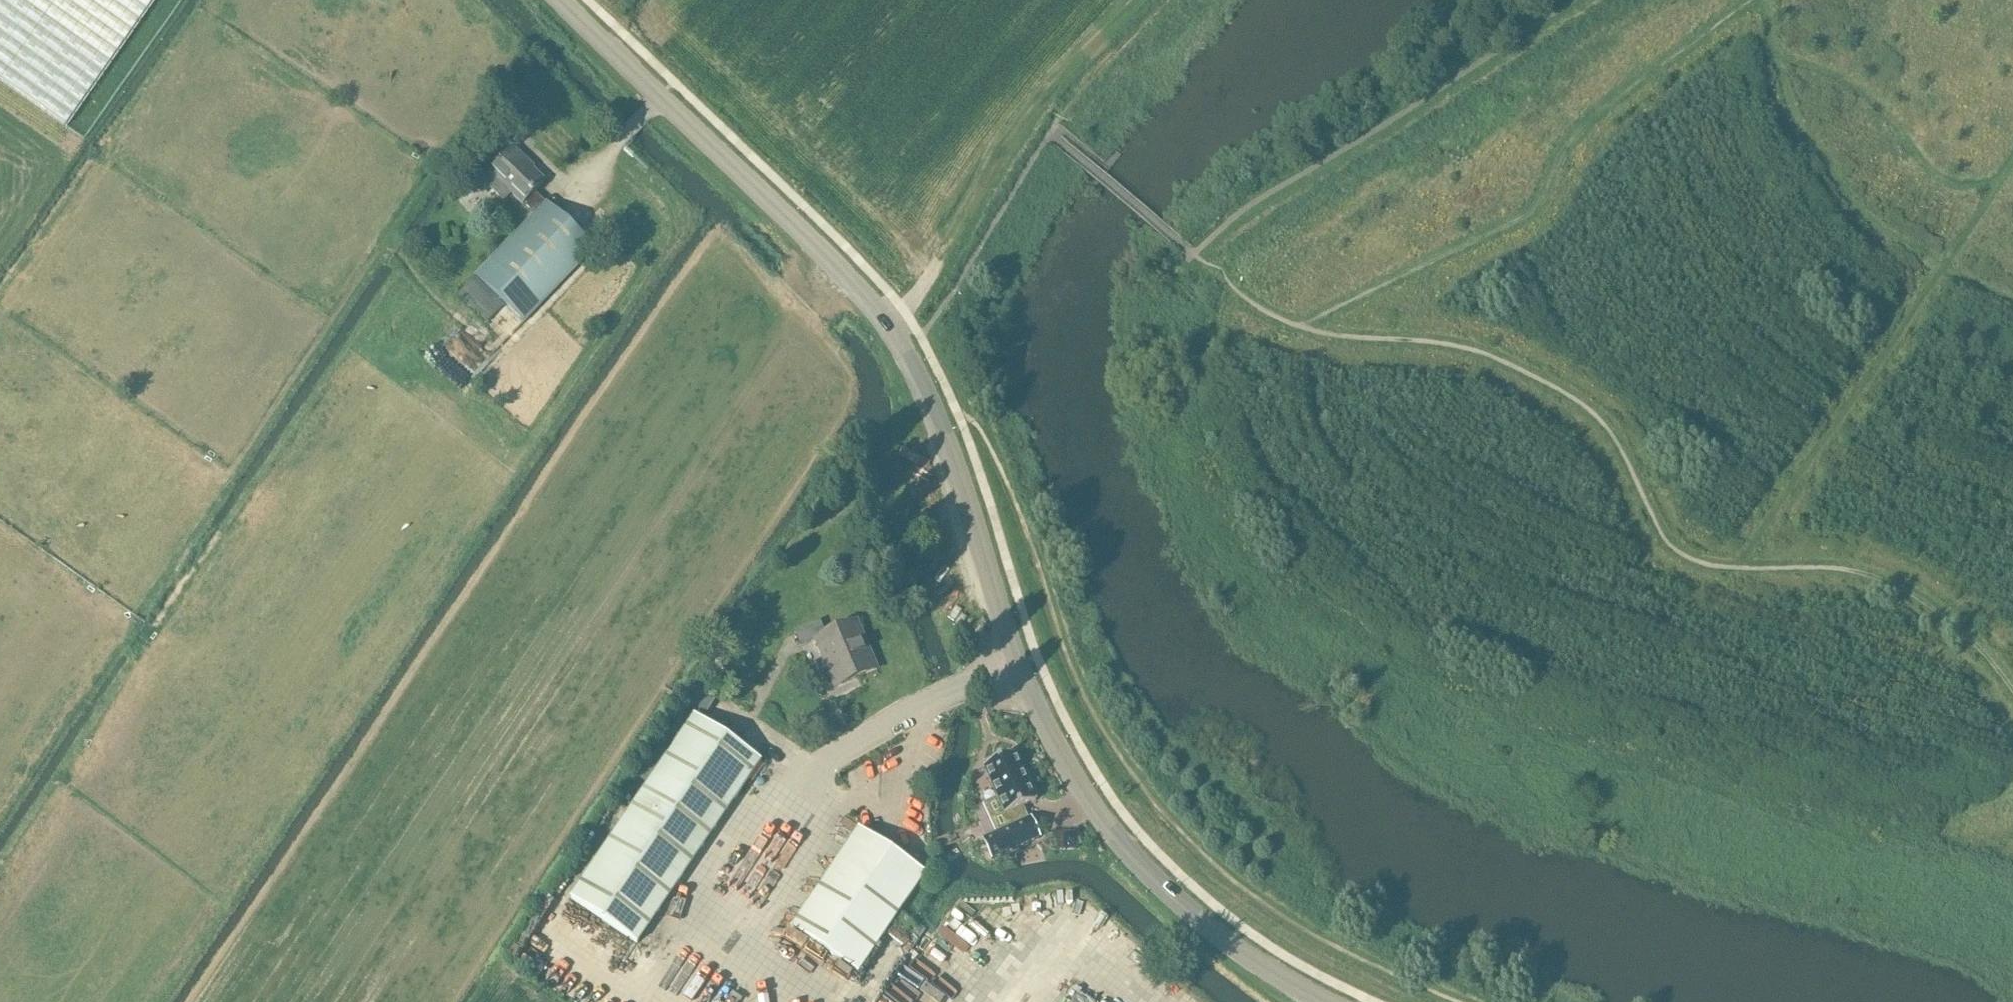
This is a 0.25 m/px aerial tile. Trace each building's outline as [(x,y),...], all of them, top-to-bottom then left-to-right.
[(66,128),(155,0),(0,0),(0,82),(66,128)] [(535,215),(459,296),(488,323),(504,306),(513,314),(524,324),(526,322),(534,314),(595,248),(535,192),(545,182),(526,165),(525,164),(526,162),(512,148),(480,181),(504,203),(511,195),(523,207),(524,206),(535,215)] [(826,636),(820,622),(794,633),(800,647),(816,641),(836,687),(877,670),(857,623),(826,636)] [(694,718),(627,817),(570,899),(638,944),(760,763),(694,718)] [(1020,767),(1014,754),(1010,756),(984,768),(998,798),(1006,815),(1012,827),(997,834),(994,835),(1003,855),(1039,839),(1031,819),(1028,820),(1022,808),(1036,802),(1028,784),(1023,771),(1022,772),(1020,767)] [(926,875),(859,829),(791,930),(858,975),(926,875)]
